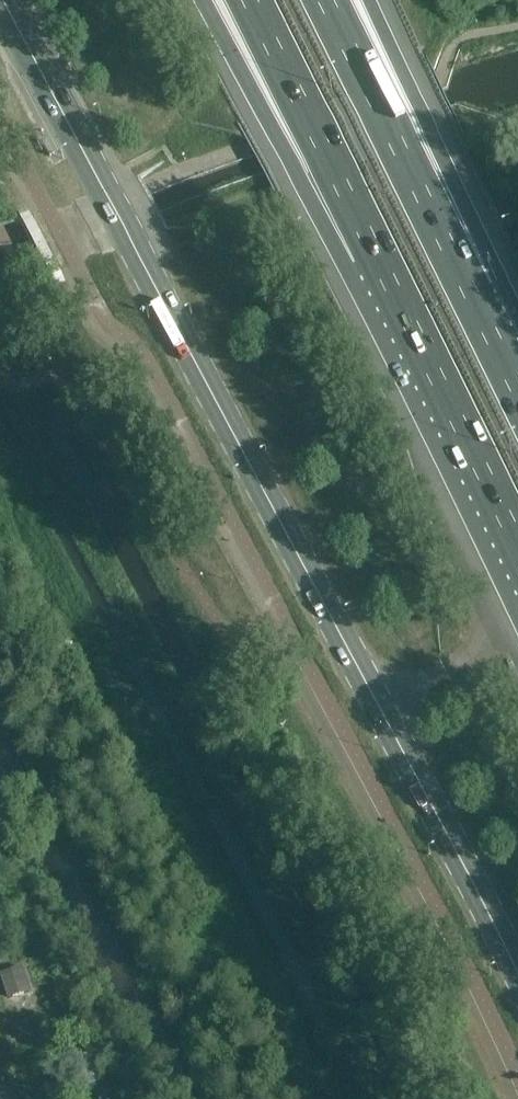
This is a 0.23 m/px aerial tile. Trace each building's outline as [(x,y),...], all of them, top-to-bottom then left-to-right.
[(33,992),(24,967),(1,975),(10,1000),(33,992)]
